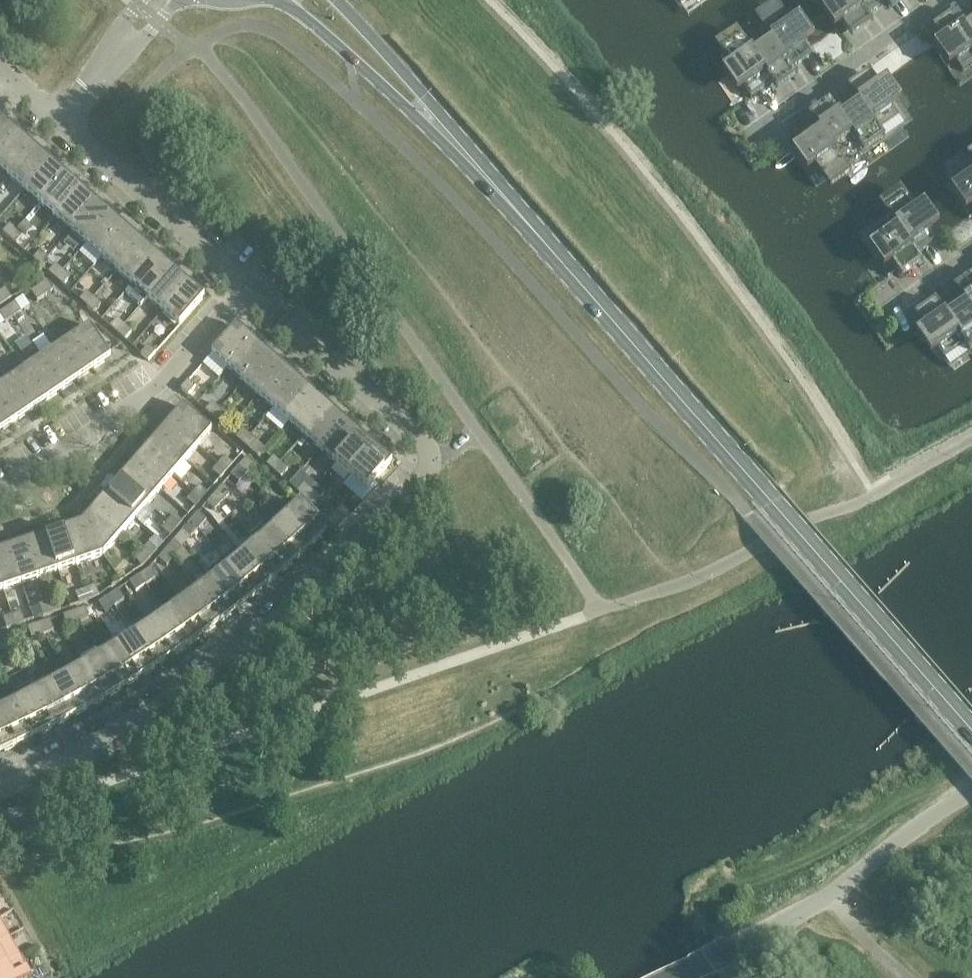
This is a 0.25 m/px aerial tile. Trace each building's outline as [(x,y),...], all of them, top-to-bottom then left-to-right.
[(855,0),(824,0),(825,1),(816,7),(832,29),(840,23),(851,39),(873,24),(867,16),(866,17),(855,0)] [(866,17),(867,16),(885,4),(886,3),(884,0),(855,0),(866,17)] [(886,3),(885,4),(891,12),(907,0),(884,0),(886,3)] [(790,25),(775,4),(754,19),(765,36),(766,35),(791,70),(792,69),(812,55),(806,47),(814,41),(799,20),(790,25)] [(959,22),(958,23),(971,42),(971,13),(959,22)] [(938,37),(943,46),(935,51),(951,73),(959,67),(962,72),(971,65),(971,42),(958,23),(959,22),(954,14),(932,29),(938,37)] [(748,48),(736,31),(714,47),(729,68),(721,74),(737,96),(745,90),(751,98),(770,84),(771,84),(747,49),(748,48)] [(791,70),(766,35),(765,36),(748,48),(747,49),(771,84),(770,84),(776,93),(798,77),(792,69),(791,70)] [(847,89),(853,97),(854,97),(878,131),(879,131),(899,117),(895,112),(904,106),(888,84),(880,90),(869,74),(847,89)] [(854,97),(853,97),(835,110),(834,110),(859,145),(858,146),(863,154),(885,139),(879,131),(878,131),(854,97)] [(808,117),(813,125),(814,124),(839,159),(840,158),(858,146),(859,145),(834,110),(835,110),(829,101),(808,117)] [(3,120),(0,124),(0,156),(19,135),(3,120)] [(839,159),(814,124),(813,125),(794,139),(800,147),(791,153),(807,174),(815,169),(830,190),(852,175),(840,158),(839,159)] [(19,135),(0,156),(0,168),(9,176),(34,148),(19,135)] [(50,162),(34,148),(9,176),(25,190),(50,162)] [(65,175),(50,162),(25,190),(40,203),(65,175)] [(953,178),(956,183),(948,189),(963,211),(971,205),(971,206),(971,165),(953,178)] [(80,189),(65,175),(40,203),(55,217),(80,189)] [(96,202),(80,189),(55,217),(71,230),(96,202)] [(916,212),(900,190),(879,205),(890,222),(891,221),(916,256),(917,256),(937,242),(931,234),(939,228),(924,206),(916,212)] [(111,216),(96,202),(71,230),(86,244),(111,216)] [(127,229),(111,216),(86,244),(102,258),(127,229)] [(916,256),(891,221),(890,222),(871,236),(874,241),(866,247),(881,268),(890,263),(901,279),(923,264),(917,256),(916,256)] [(9,224),(2,232),(9,239),(16,230),(9,224)] [(142,243),(127,229),(102,258),(117,271),(142,243)] [(23,237),(16,230),(9,239),(16,245),(23,237)] [(157,256),(142,243),(117,271),(132,285),(157,256)] [(40,251),(32,259),(40,266),(47,257),(40,251)] [(173,270),(157,256),(132,285),(148,298),(173,270)] [(55,265),(48,273),(55,279),(62,271),(55,265)] [(188,283),(173,270),(148,298),(163,312),(188,283)] [(70,277),(62,271),(55,279),(62,286),(70,277)] [(958,297),(959,297),(971,314),(971,275),(953,289),(958,297)] [(53,291),(46,282),(39,287),(45,296),(53,291)] [(204,298),(188,283),(163,312),(179,326),(204,298)] [(45,296),(39,287),(31,292),(37,302),(45,296)] [(0,292),(0,299),(3,304),(11,298),(5,289),(0,292)] [(86,292),(79,300),(86,306),(93,298),(86,292)] [(958,297),(941,310),(940,310),(964,345),(963,346),(969,354),(971,352),(971,314),(959,297),(958,297)] [(100,304),(93,298),(86,306),(93,313),(100,304)] [(913,317),(918,324),(925,333),(917,339),(932,361),(940,355),(944,360),(963,346),(964,345),(940,310),(941,310),(935,301),(913,317)] [(21,313),(15,303),(7,309),(13,318),(14,317),(20,313),(21,313)] [(7,309),(0,313),(0,316),(5,323),(13,318),(7,309)] [(20,313),(14,317),(18,323),(24,318),(20,313)] [(117,319),(110,327),(117,333),(124,325),(117,319)] [(131,331),(124,325),(117,333),(124,340),(131,331)] [(252,340),(236,326),(211,354),(227,369),(252,340)] [(89,327),(73,338),(94,369),(111,358),(89,327)] [(94,369),(73,338),(57,349),(78,380),(94,369)] [(268,354),(252,340),(227,369),(243,382),(268,354)] [(148,346),(141,355),(148,361),(155,353),(148,346)] [(78,380),(57,349),(41,359),(62,391),(78,380)] [(283,367),(268,354),(243,382),(258,396),(283,367)] [(62,391),(41,359),(25,370),(46,401),(62,391)] [(298,381),(283,367),(258,396),(273,409),(298,381)] [(46,401),(25,370),(9,381),(30,412),(46,401)] [(9,381),(0,387),(0,402),(14,423),(30,412),(9,381)] [(195,388),(188,381),(180,390),(188,396),(195,388)] [(314,394),(298,381),(273,409),(289,423),(314,394)] [(329,408),(314,394),(289,423),(304,436),(329,408)] [(0,402),(0,432),(14,423),(0,402)] [(212,403),(205,411),(212,417),(219,409),(212,403)] [(184,407),(170,422),(198,447),(212,432),(184,407)] [(344,421),(329,408),(304,436),(319,449),(344,421)] [(226,415),(219,409),(212,417),(219,424),(226,415)] [(360,435),(344,421),(319,449),(335,463),(360,435)] [(198,447),(170,422),(157,437),(186,462),(198,447)] [(243,430),(235,438),(242,444),(250,436),(243,430)] [(375,448),(360,435),(335,463),(350,477),(375,448)] [(257,442),(250,436),(242,444),(249,451),(257,442)] [(186,462),(157,437),(145,451),(173,476),(186,462)] [(391,463),(375,448),(350,477),(366,491),(391,463)] [(173,476),(145,451),(132,466),(160,491),(173,476)] [(224,457),(218,464),(226,472),(232,465),(224,457)] [(273,457),(266,465),(273,471),(280,463),(273,457)] [(255,466),(246,458),(239,467),(247,475),(255,466)] [(287,469),(280,463),(273,471),(280,478),(287,469)] [(226,472),(218,464),(211,471),(220,479),(226,472)] [(160,491),(132,466),(119,480),(148,505),(160,491)] [(247,475),(239,467),(231,476),(239,483),(247,475)] [(148,505),(119,480),(107,494),(135,519),(148,505)] [(303,483),(296,491),(304,498),(311,490),(303,483)] [(199,486),(192,493),(201,501),(207,493),(199,486)] [(231,493),(222,486),(215,494),(223,502),(231,493)] [(319,497),(311,490),(304,498),(312,506),(319,497)] [(201,501),(192,493),(186,500),(194,508),(201,501)] [(135,519),(107,494),(94,509),(122,534),(135,519)] [(223,502),(215,494),(207,503),(215,511),(223,502)] [(326,532),(300,505),(286,518),(311,546),(326,532)] [(122,534),(94,509),(81,523),(103,556),(122,534)] [(206,520),(198,513),(190,522),(199,529),(206,520)] [(338,514),(331,522),(338,529),(345,520),(338,514)] [(173,515),(167,522),(175,529),(182,522),(173,515)] [(311,546),(286,518),(272,531),(297,559),(311,546)] [(175,529),(167,522),(161,529),(169,536),(175,529)] [(199,529),(190,522),(183,531),(191,538),(199,529)] [(103,556),(81,523),(63,530),(76,565),(103,556)] [(76,565),(63,530),(45,536),(57,572),(76,565)] [(297,559),(272,531),(257,544),(282,573),(297,559)] [(57,572),(45,536),(27,542),(39,578),(57,572)] [(182,548),(174,541),(166,550),(174,557),(182,548)] [(39,578),(27,542),(9,549),(21,584),(39,578)] [(148,544),(142,551),(150,558),(156,551),(148,544)] [(282,573),(257,544),(243,556),(267,586),(282,573)] [(9,549),(0,552),(0,582),(3,591),(21,584),(9,549)] [(174,557),(166,550),(158,559),(166,566),(174,557)] [(150,558),(142,551),(135,558),(144,565),(150,558)] [(267,586),(243,556),(228,569),(252,598),(267,586)] [(149,569),(148,570),(139,576),(146,585),(155,578),(149,569)] [(252,598),(228,569),(213,581),(236,611),(252,598)] [(146,585),(139,576),(130,582),(136,592),(146,585)] [(236,611),(213,581),(198,592),(220,623),(236,611)] [(93,587),(84,590),(88,601),(97,598),(93,587)] [(88,601),(84,590),(75,593),(79,604),(88,601)] [(124,599),(118,590),(108,597),(115,606),(124,599)] [(220,623),(198,592),(182,604),(204,635),(220,623)] [(115,606),(108,597),(99,603),(105,612),(115,606)] [(57,599),(48,603),(52,613),(61,610),(57,599)] [(52,613),(48,603),(39,606),(43,616),(52,613)] [(204,635),(182,604),(167,615),(188,646),(204,635)] [(89,618),(86,608),(75,611),(78,622),(89,618)] [(78,622),(75,611),(63,615),(67,626),(78,622)] [(21,612),(12,615),(15,626),(24,622),(21,612)] [(15,626),(12,615),(3,618),(6,629),(15,626)] [(188,646),(167,615),(151,626),(172,658),(188,646)] [(54,630),(51,620),(39,624),(43,634),(54,630)] [(43,634),(39,624),(28,627),(32,638),(43,634)] [(172,658),(151,626),(135,637),(155,669),(172,658)] [(20,642),(16,632),(5,636),(8,646),(20,642)] [(5,636),(0,637),(0,649),(8,646),(5,636)] [(155,669),(135,637),(118,647),(138,680),(155,669)] [(138,680),(118,647),(102,658),(121,690),(138,680)] [(121,690),(102,658),(85,667),(104,700),(121,690)] [(104,700),(85,667),(69,677),(87,710),(104,700)] [(87,710),(69,677),(52,686),(70,720),(87,710)] [(70,720),(52,686),(35,695),(52,729),(70,720)] [(52,729),(35,695),(18,704),(34,738),(52,729)] [(34,738),(18,704),(0,712),(16,746),(34,738)] [(0,712),(0,754),(16,746),(0,712)] [(31,976),(0,920),(0,977),(28,977),(31,976)]
